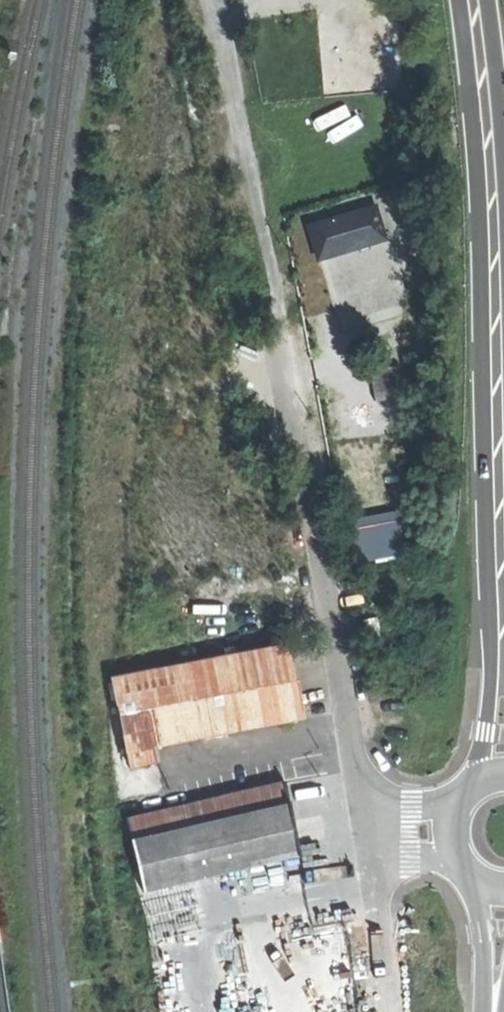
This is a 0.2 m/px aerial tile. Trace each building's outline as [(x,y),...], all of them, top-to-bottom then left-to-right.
[(385,241),(382,234),(387,232),(378,201),(313,221),(315,228),(307,230),(316,262),(385,241)] [(286,641),(109,677),(128,768),(159,762),(156,746),(301,716),(294,679),(286,641)] [(125,818),(143,893),(302,855),(292,812),(284,780),(125,818)]
